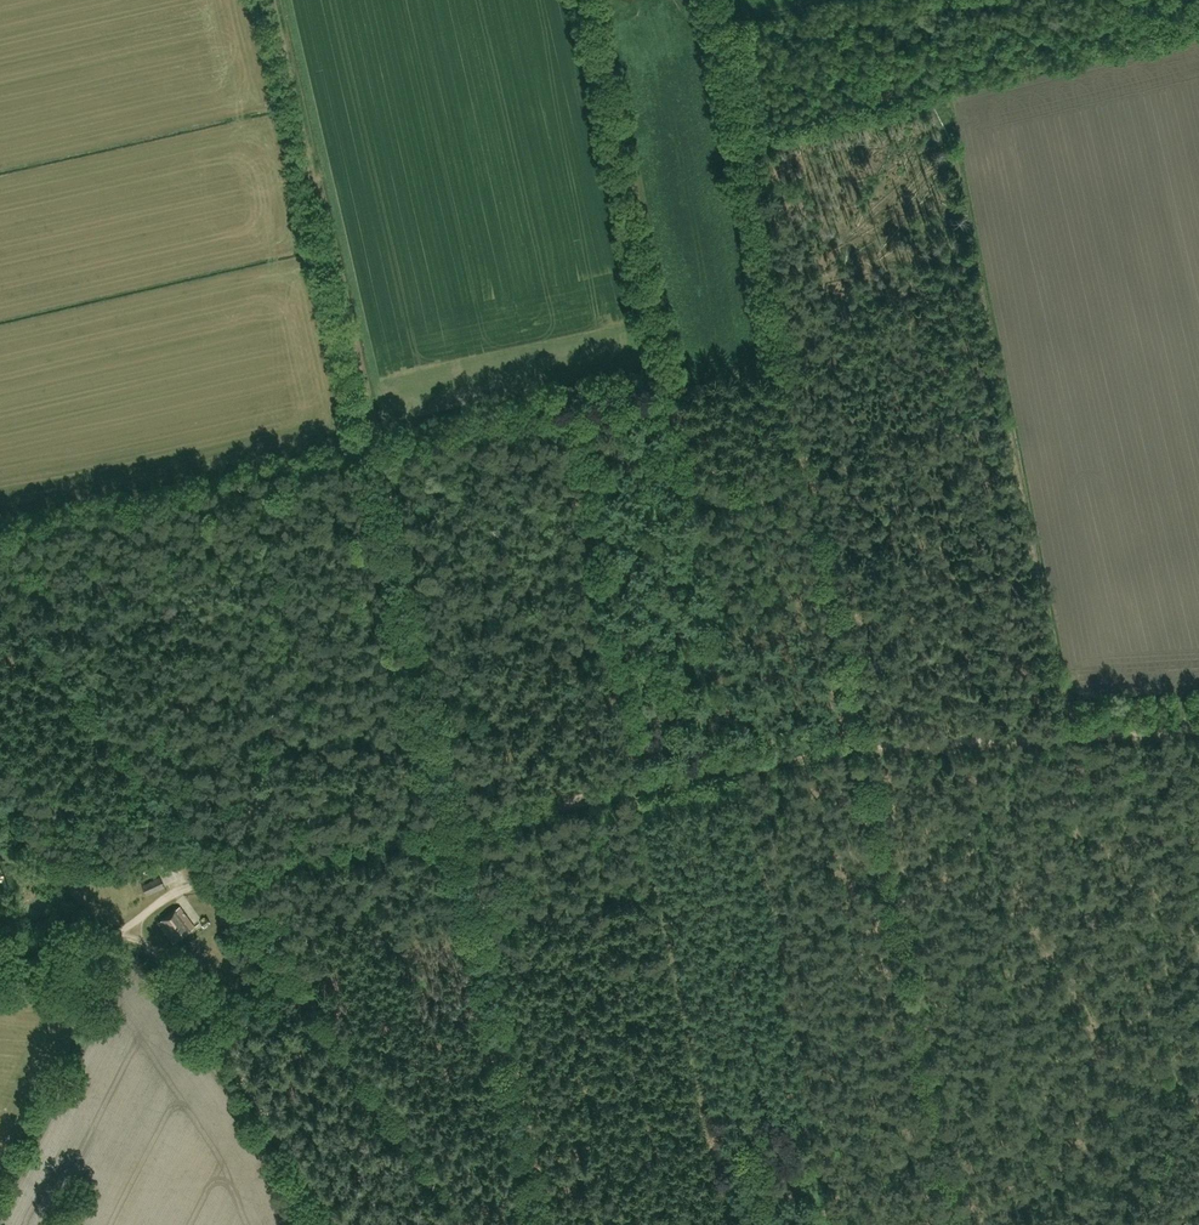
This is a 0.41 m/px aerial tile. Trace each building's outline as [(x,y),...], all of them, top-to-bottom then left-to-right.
[(156,871),(150,862),(147,857),(130,865),(138,879),(156,871)] [(82,873),(84,877),(88,884),(101,878),(96,867),(82,873)] [(141,885),(147,896),(165,888),(159,878),(141,885)] [(173,943),(195,927),(180,907),(158,923),(173,943)] [(207,918),(200,923),(204,929),(211,924),(207,918)]
